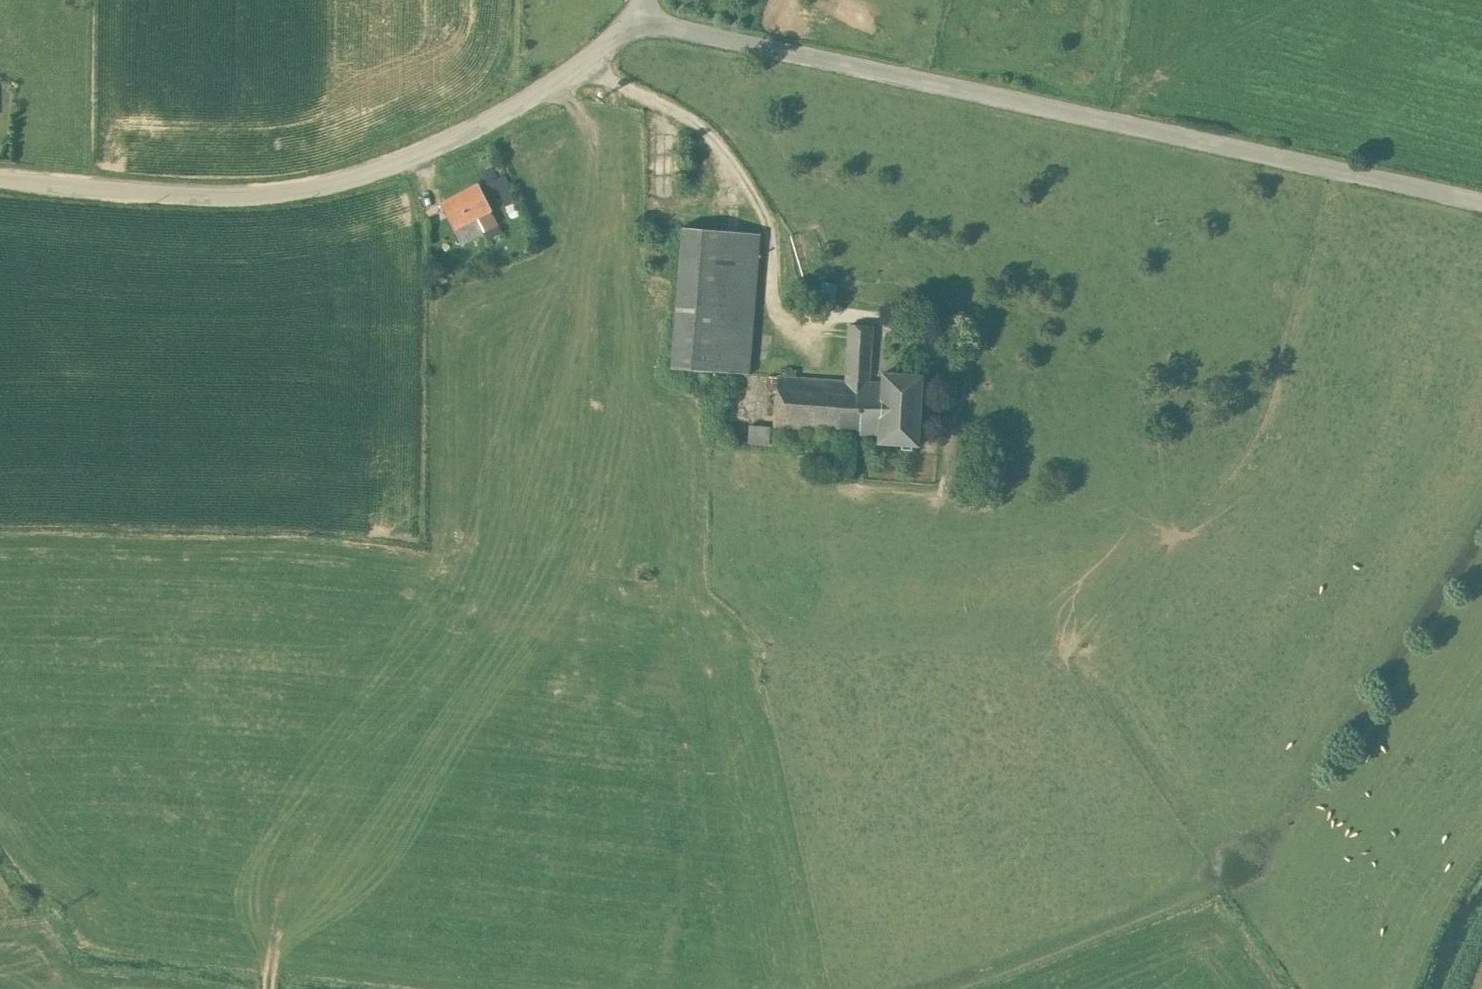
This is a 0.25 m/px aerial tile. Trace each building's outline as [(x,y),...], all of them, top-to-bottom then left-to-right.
[(490,192),(508,192),(507,176),(490,176),(490,192)] [(478,185),(441,203),(455,229),(477,218),(490,211),(491,211),(478,185)] [(490,211),(477,218),(485,232),(497,226),(490,211)] [(759,234),(736,232),(682,228),(671,369),(713,372),(748,375),(759,234)] [(846,380),(777,377),(773,427),(878,434),(882,383),(869,382),(874,326),(850,324),(846,380)] [(882,374),(882,383),(878,434),(877,441),(917,444),(922,377),(882,374)] [(770,428),(750,427),(749,444),(769,445),(770,428)]
